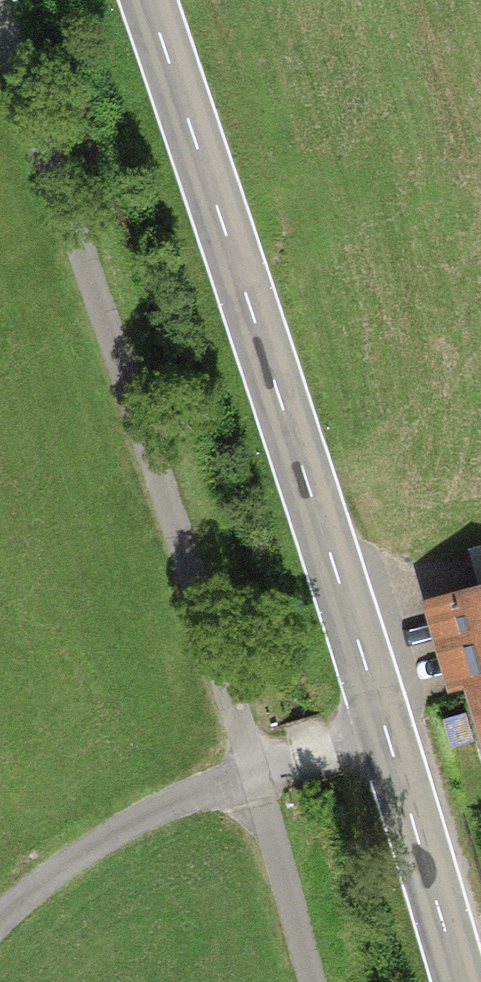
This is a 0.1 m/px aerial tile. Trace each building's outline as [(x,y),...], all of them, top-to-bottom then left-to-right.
[(421,606),(450,700),(469,694),(480,734),(480,588),(421,606)]
